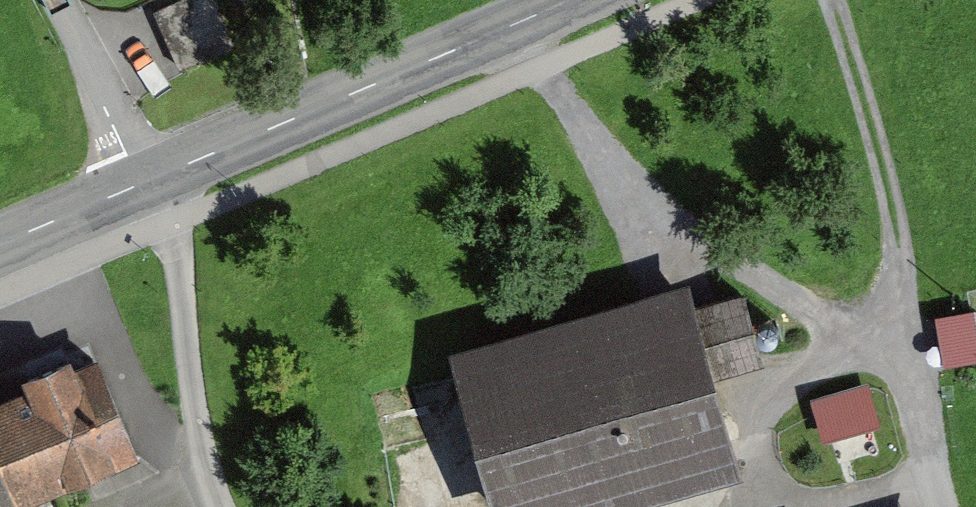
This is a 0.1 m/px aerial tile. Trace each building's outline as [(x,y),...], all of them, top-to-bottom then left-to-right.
[(153,9),(178,68),(233,46),(213,0),(173,0),(153,9)] [(449,344),(496,506),(595,506),(742,465),(714,368),(763,354),(744,288),(695,302),(688,276),(449,344)] [(941,306),(944,357),(975,355),(975,304),(941,306)] [(75,361),(69,349),(20,370),(25,382),(0,393),(0,455),(20,501),(140,450),(98,351),(75,361)] [(816,395),(829,439),(887,421),(873,377),(816,395)] [(20,501),(0,455),(0,506),(22,506),(20,501)]
